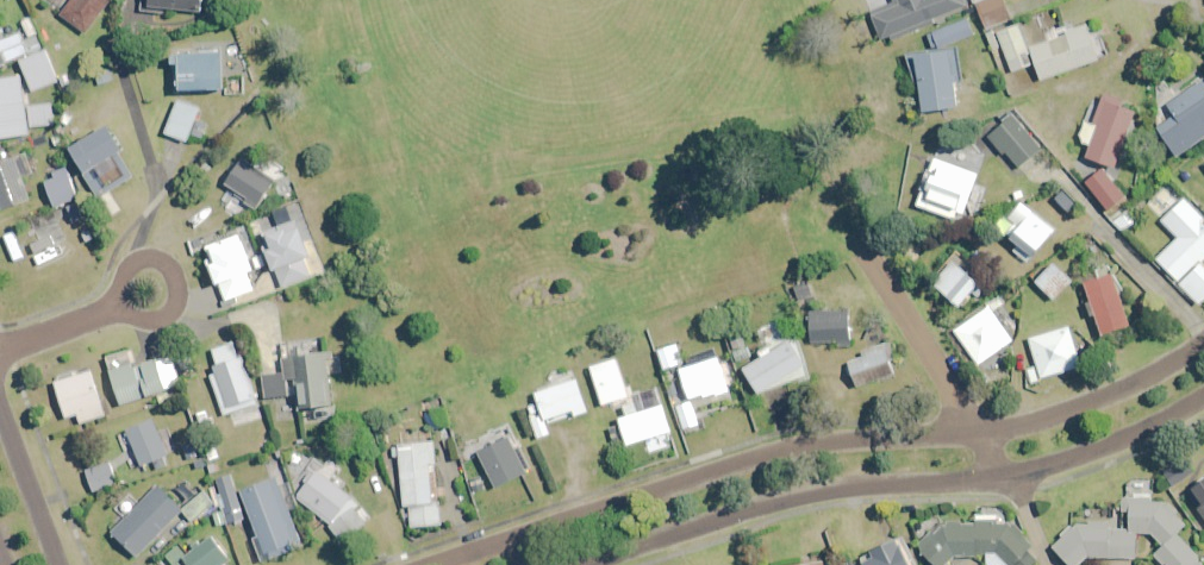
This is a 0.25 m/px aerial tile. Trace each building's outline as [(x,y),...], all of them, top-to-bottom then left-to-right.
[(63,14),(89,33),(113,0),(74,0),(63,14)] [(147,7),(201,13),(203,0),(148,0),(147,7)] [(883,40),(970,8),(967,0),(895,0),(896,3),(873,11),(883,40)] [(1005,0),(990,0),(978,5),(988,30),(1014,20),(1005,0)] [(32,18),(17,23),(21,34),(0,41),(0,43),(7,63),(43,50),(32,18)] [(969,20),(930,35),(937,52),(976,36),(969,20)] [(1091,35),(1089,28),(1033,47),(1023,23),(999,33),(1015,73),(1037,64),(1043,81),(1100,61),(1109,58),(1100,32),(1091,35)] [(59,82),(47,51),(22,61),(34,92),(59,82)] [(964,83),(960,51),(914,57),(917,81),(921,81),(925,113),(959,109),(956,84),(964,83)] [(224,90),(224,54),(174,55),(174,65),(180,65),(180,91),(224,90)] [(21,75),(0,79),(0,140),(30,135),(29,129),(56,124),(52,104),(27,108),(21,75)] [(1175,101),(1182,111),(1159,128),(1170,145),(1203,121),(1203,81),(1175,101)] [(201,110),(179,101),(166,134),(189,142),(191,136),(203,140),(209,125),(197,120),(201,110)] [(1137,113),(1105,101),(1096,125),(1088,122),(1080,144),(1088,147),(1084,156),(1116,168),(1137,113)] [(1043,149),(1014,115),(990,136),(1020,169),(1043,149)] [(124,151),(109,127),(73,149),(103,198),(135,178),(124,159),(118,163),(114,158),(124,151)] [(27,156),(0,166),(0,205),(2,211),(32,200),(24,178),(34,174),(27,156)] [(980,174),(932,158),(916,206),(955,219),(958,213),(965,216),(980,174)] [(276,182),(243,161),(228,184),(261,205),(276,182)] [(1128,198),(1105,170),(1087,185),(1110,213),(1128,198)] [(78,199),(69,174),(47,182),(56,207),(78,199)] [(1171,183),(1145,207),(1177,241),(1158,260),(1201,306),(1203,302),(1203,218),(1171,183)] [(1056,232),(1020,202),(998,228),(1019,245),(1014,251),(1030,264),(1056,232)] [(1136,223),(1128,212),(1115,222),(1123,233),(1136,223)] [(312,258),(300,223),(267,235),(269,241),(264,243),(274,272),(279,270),(285,287),(312,278),(306,260),(312,258)] [(203,235),(225,301),(254,291),(249,274),(265,269),(251,227),(225,236),(222,229),(203,235)] [(63,254),(59,245),(56,247),(51,237),(30,247),(39,266),(63,254)] [(981,286),(955,261),(941,277),(947,282),(940,290),(960,308),(981,286)] [(1073,283),(1054,265),(1037,282),(1055,300),(1073,283)] [(1131,326),(1114,276),(1087,285),(1104,335),(1131,326)] [(813,297),(809,282),(795,286),(800,301),(813,297)] [(1018,325),(999,300),(956,332),(981,366),(1014,342),(1008,333),(1018,325)] [(851,347),(851,313),(811,314),(812,344),(837,343),(837,347),(851,347)] [(1026,370),(1031,385),(1083,370),(1071,327),(1030,339),(1038,366),(1026,370)] [(751,358),(743,336),(731,341),(740,362),(751,358)] [(807,367),(790,338),(761,355),(763,359),(746,369),(762,394),(807,367)] [(240,359),(235,344),(213,351),(221,373),(213,375),(226,416),(259,406),(243,358),(240,359)] [(685,365),(678,345),(659,351),(665,371),(685,365)] [(123,405),(182,387),(178,376),(196,370),(190,353),(136,370),(130,350),(108,356),(123,405)] [(896,375),(887,350),(846,365),(855,390),(896,375)] [(328,355),(285,359),(287,375),(266,378),(268,399),(297,396),(299,410),(330,406),(327,384),(331,384),(328,355)] [(701,426),(693,401),(704,398),(705,402),(730,394),(719,358),(681,370),(690,400),(676,404),(685,431),(701,426)] [(630,398),(618,360),(592,368),(604,407),(630,398)] [(107,416),(93,372),(57,383),(68,419),(79,415),(82,424),(107,416)] [(590,413),(579,380),(536,394),(543,413),(533,416),(540,440),(552,436),(547,421),(574,413),(576,418),(590,413)] [(673,432),(664,406),(621,420),(630,447),(673,432)] [(208,409),(197,413),(204,433),(216,429),(208,409)] [(155,462),(159,470),(169,466),(165,458),(170,456),(154,421),(128,432),(143,468),(155,462)] [(520,455),(510,438),(480,455),(500,489),(534,470),(524,453),(520,455)] [(435,442),(395,446),(396,460),(402,459),(407,509),(410,509),(412,529),(443,526),(441,503),(435,503),(431,465),(438,465),(435,442)] [(197,443),(185,447),(190,461),(201,458),(197,443)] [(212,465),(206,466),(209,476),(226,470),(221,453),(210,457),(212,465)] [(1196,473),(1186,459),(1165,473),(1174,488),(1196,473)] [(118,483),(111,462),(87,471),(95,492),(118,483)] [(334,525),(355,499),(319,471),(298,498),(334,525)] [(247,519),(231,473),(217,478),(225,503),(222,504),(229,525),(247,519)] [(1186,491),(1203,516),(1203,478),(1186,491)] [(284,496),(278,480),(243,494),(269,561),(304,547),(290,511),(300,508),(293,492),(284,496)] [(202,493),(182,509),(158,486),(113,533),(139,558),(184,511),(193,523),(213,507),(202,493)] [(1054,547),(1071,564),(1079,564),(1087,557),(1136,558),(1137,534),(1153,533),(1164,545),(1155,555),(1164,564),(1202,564),(1202,563),(1199,564),(1198,557),(1176,534),(1184,524),(1162,503),(1151,503),(1151,498),(1127,498),(1123,502),(1123,510),(1131,510),(1130,530),(1109,530),(1109,523),(1090,522),(1090,525),(1077,526),(1054,547)] [(358,512),(336,526),(345,541),(368,528),(358,512)] [(996,553),(1008,564),(1030,564),(1036,560),(1027,551),(1032,545),(1009,524),(997,524),(997,519),(976,519),(976,525),(948,524),(947,528),(942,528),(935,535),(931,533),(920,545),(925,554),(937,564),(945,564),(956,556),(974,556),(974,553),(996,553)] [(212,537),(187,557),(179,547),(167,556),(174,564),(228,564),(231,562),(212,537)] [(906,556),(914,552),(907,538),(864,558),(867,564),(911,564),(906,556)]
